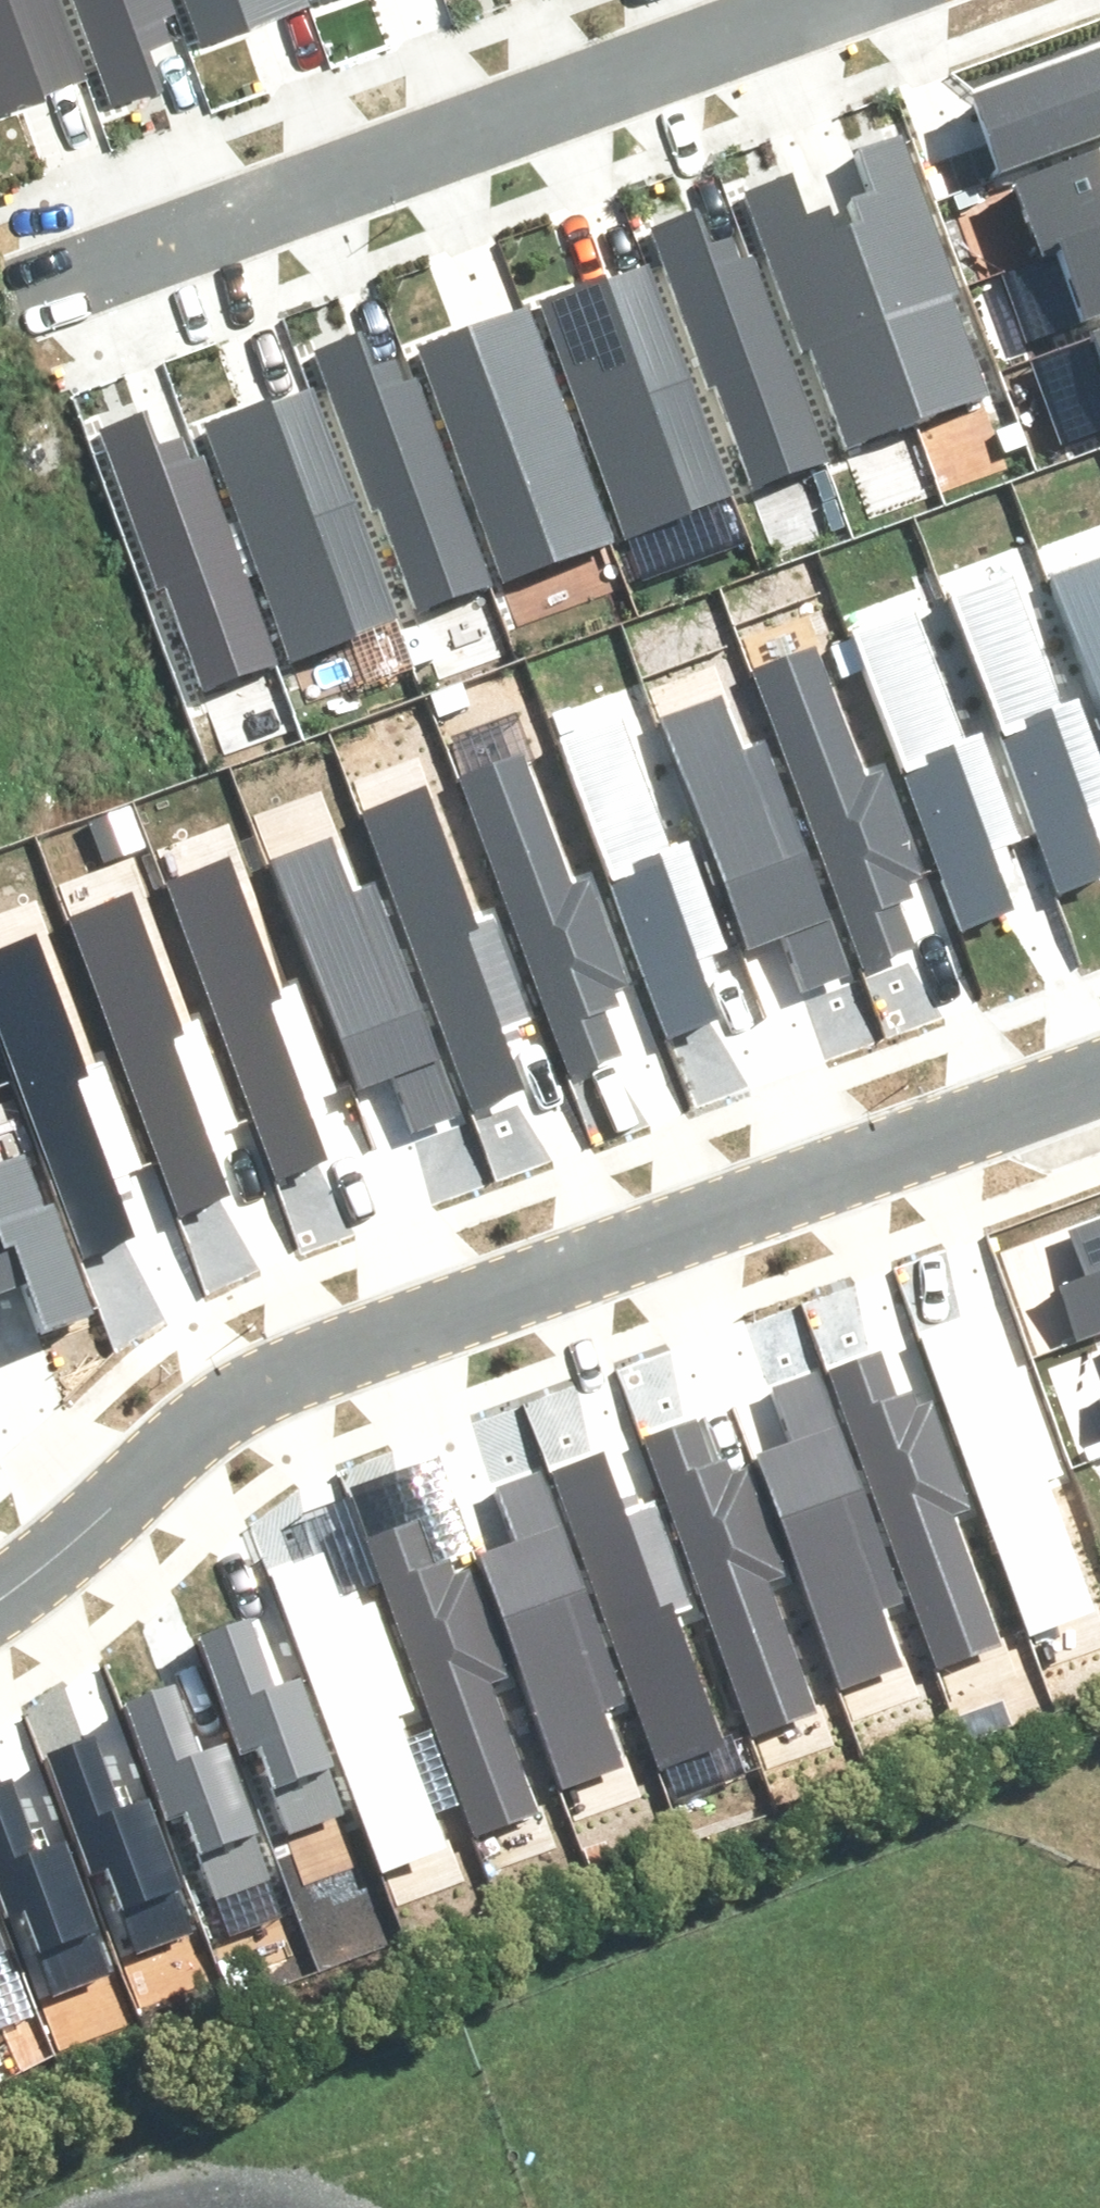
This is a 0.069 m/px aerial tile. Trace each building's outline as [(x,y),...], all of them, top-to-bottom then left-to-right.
[(90,70),(64,0),(0,0),(0,104),(90,70)] [(115,91),(161,75),(145,32),(181,19),(174,0),(82,0),(115,91)] [(202,31),(286,0),(190,0),(202,31)] [(967,98),(995,172),(1099,132),(1099,48),(967,98)] [(972,289),(914,125),(869,141),(884,185),(861,193),(867,210),(850,216),(921,417),(1000,389),(965,292),(972,289)] [(1052,241),(1099,225),(1099,146),(998,179),(1021,251),(1052,241)] [(789,169),(744,185),(803,349),(809,347),(844,444),(921,417),(850,216),(834,222),(828,205),(804,213),(789,169)] [(724,382),(761,483),(832,457),(752,239),(716,252),(701,209),(655,226),(713,386),(724,382)] [(1075,311),(1099,303),(1099,225),(1052,241),(1075,311)] [(598,267),(529,293),(621,535),(734,493),(645,260),(602,276),(598,267)] [(485,313),(416,339),(508,581),(620,539),(532,306),(488,322),(485,313)] [(1087,331),(1099,370),(1099,326),(1087,331)] [(389,508),(426,610),(496,584),(417,366),(381,379),(365,336),(319,353),(377,513),(389,508)] [(269,388),(200,414),(292,656),(404,614),(316,381),(272,397),(269,388)] [(175,586),(212,687),(283,661),(203,443),(167,456),(152,413),(106,430),(164,590),(175,586)] [(1060,561),(1099,675),(1099,547),(1060,561)] [(1057,890),(1099,875),(1099,834),(1096,823),(1099,822),(1099,762),(1072,685),(1059,690),(1011,559),(945,583),(1057,890)] [(853,614),(965,921),(1021,901),(1004,854),(1018,849),(1012,834),(1021,830),(979,716),(966,721),(918,590),(853,614)] [(757,665),(869,972),(925,951),(908,905),(922,899),(916,884),(925,881),(883,767),(870,771),(822,641),(757,665)] [(733,692),(668,715),(752,952),(787,940),(805,993),(852,976),(770,744),(754,750),(733,692)] [(555,725),(668,1032),(723,1012),(706,965),(720,960),(715,945),(724,941),(682,827),(669,832),(621,701),(555,725)] [(466,774),(579,1081),(634,1061),(617,1014),(631,1009),(626,994),(635,990),(593,876),(580,881),(532,750),(466,774)] [(364,798),(477,1104),(532,1084),(515,1038),(529,1032),(524,1017),(533,1014),(491,899),(478,904),(430,774),(364,798)] [(340,837),(274,860),(359,1098),(393,1085),(412,1138),(459,1122),(376,890),(361,895),(340,837)] [(163,885),(276,1179),(342,1154),(321,1099),(335,1094),(292,981),(277,987),(228,860),(163,885)] [(72,925),(185,1219),(250,1194),(229,1139),(243,1134),(200,1022),(186,1027),(137,901),(72,925)] [(84,1256),(150,1231),(129,1177),(143,1171),(100,1059),(85,1064),(37,938),(0,952),(0,1037),(84,1256)] [(23,1277),(40,1325),(84,1310),(30,1158),(0,1168),(0,1285),(23,1277)] [(1075,1339),(1099,1329),(1099,1221),(1067,1233),(1083,1274),(1055,1284),(1075,1339)] [(973,1317),(918,1337),(1034,1643),(1099,1618),(1050,1488),(1063,1483),(1020,1370),(1011,1373),(1005,1358),(991,1363),(973,1317)] [(877,1344),(822,1364),(938,1670),(1004,1645),(954,1515),(967,1510),(924,1397),(915,1400),(909,1385),(895,1390),(877,1344)] [(758,1454),(841,1692),(907,1669),(886,1611),(902,1605),(821,1373),(774,1389),(793,1442),(758,1454)] [(696,1415),(640,1435),(757,1741),(822,1716),(773,1586),(786,1581),(742,1467),(733,1471),(728,1456),(713,1461),(696,1415)] [(600,1446),(545,1467),(661,1772),(727,1748),(677,1618),(690,1613),(647,1499),(638,1503),(632,1487),(618,1493),(600,1446)] [(478,1552),(561,1790),(626,1767),(606,1709),(622,1703),(541,1471),(494,1487),(513,1540),(478,1552)] [(423,1523),(367,1544),(483,1850),(549,1825),(499,1695),(512,1690),(469,1577),(460,1580),(454,1565),(440,1570),(423,1523)] [(323,1549),(268,1570),(384,1875),(449,1850),(400,1721),(413,1716),(370,1602),(361,1605),(355,1590),(341,1595),(323,1549)] [(241,1619),(200,1633),(243,1752),(258,1746),(288,1829),(348,1808),(300,1677),(266,1689),(241,1619)] [(170,1684),(129,1699),(172,1818),(187,1812),(218,1896),(277,1874),(229,1743),(196,1755),(170,1684)] [(89,1740),(48,1755),(91,1873),(106,1868),(137,1951),(196,1929),(148,1798),(115,1810),(89,1740)] [(0,1784),(0,1895),(8,1916),(23,1910),(53,1993),(112,1972),(65,1841),(31,1853),(5,1782),(0,1784)] [(9,1955),(0,1932),(0,1958),(9,1955)]
